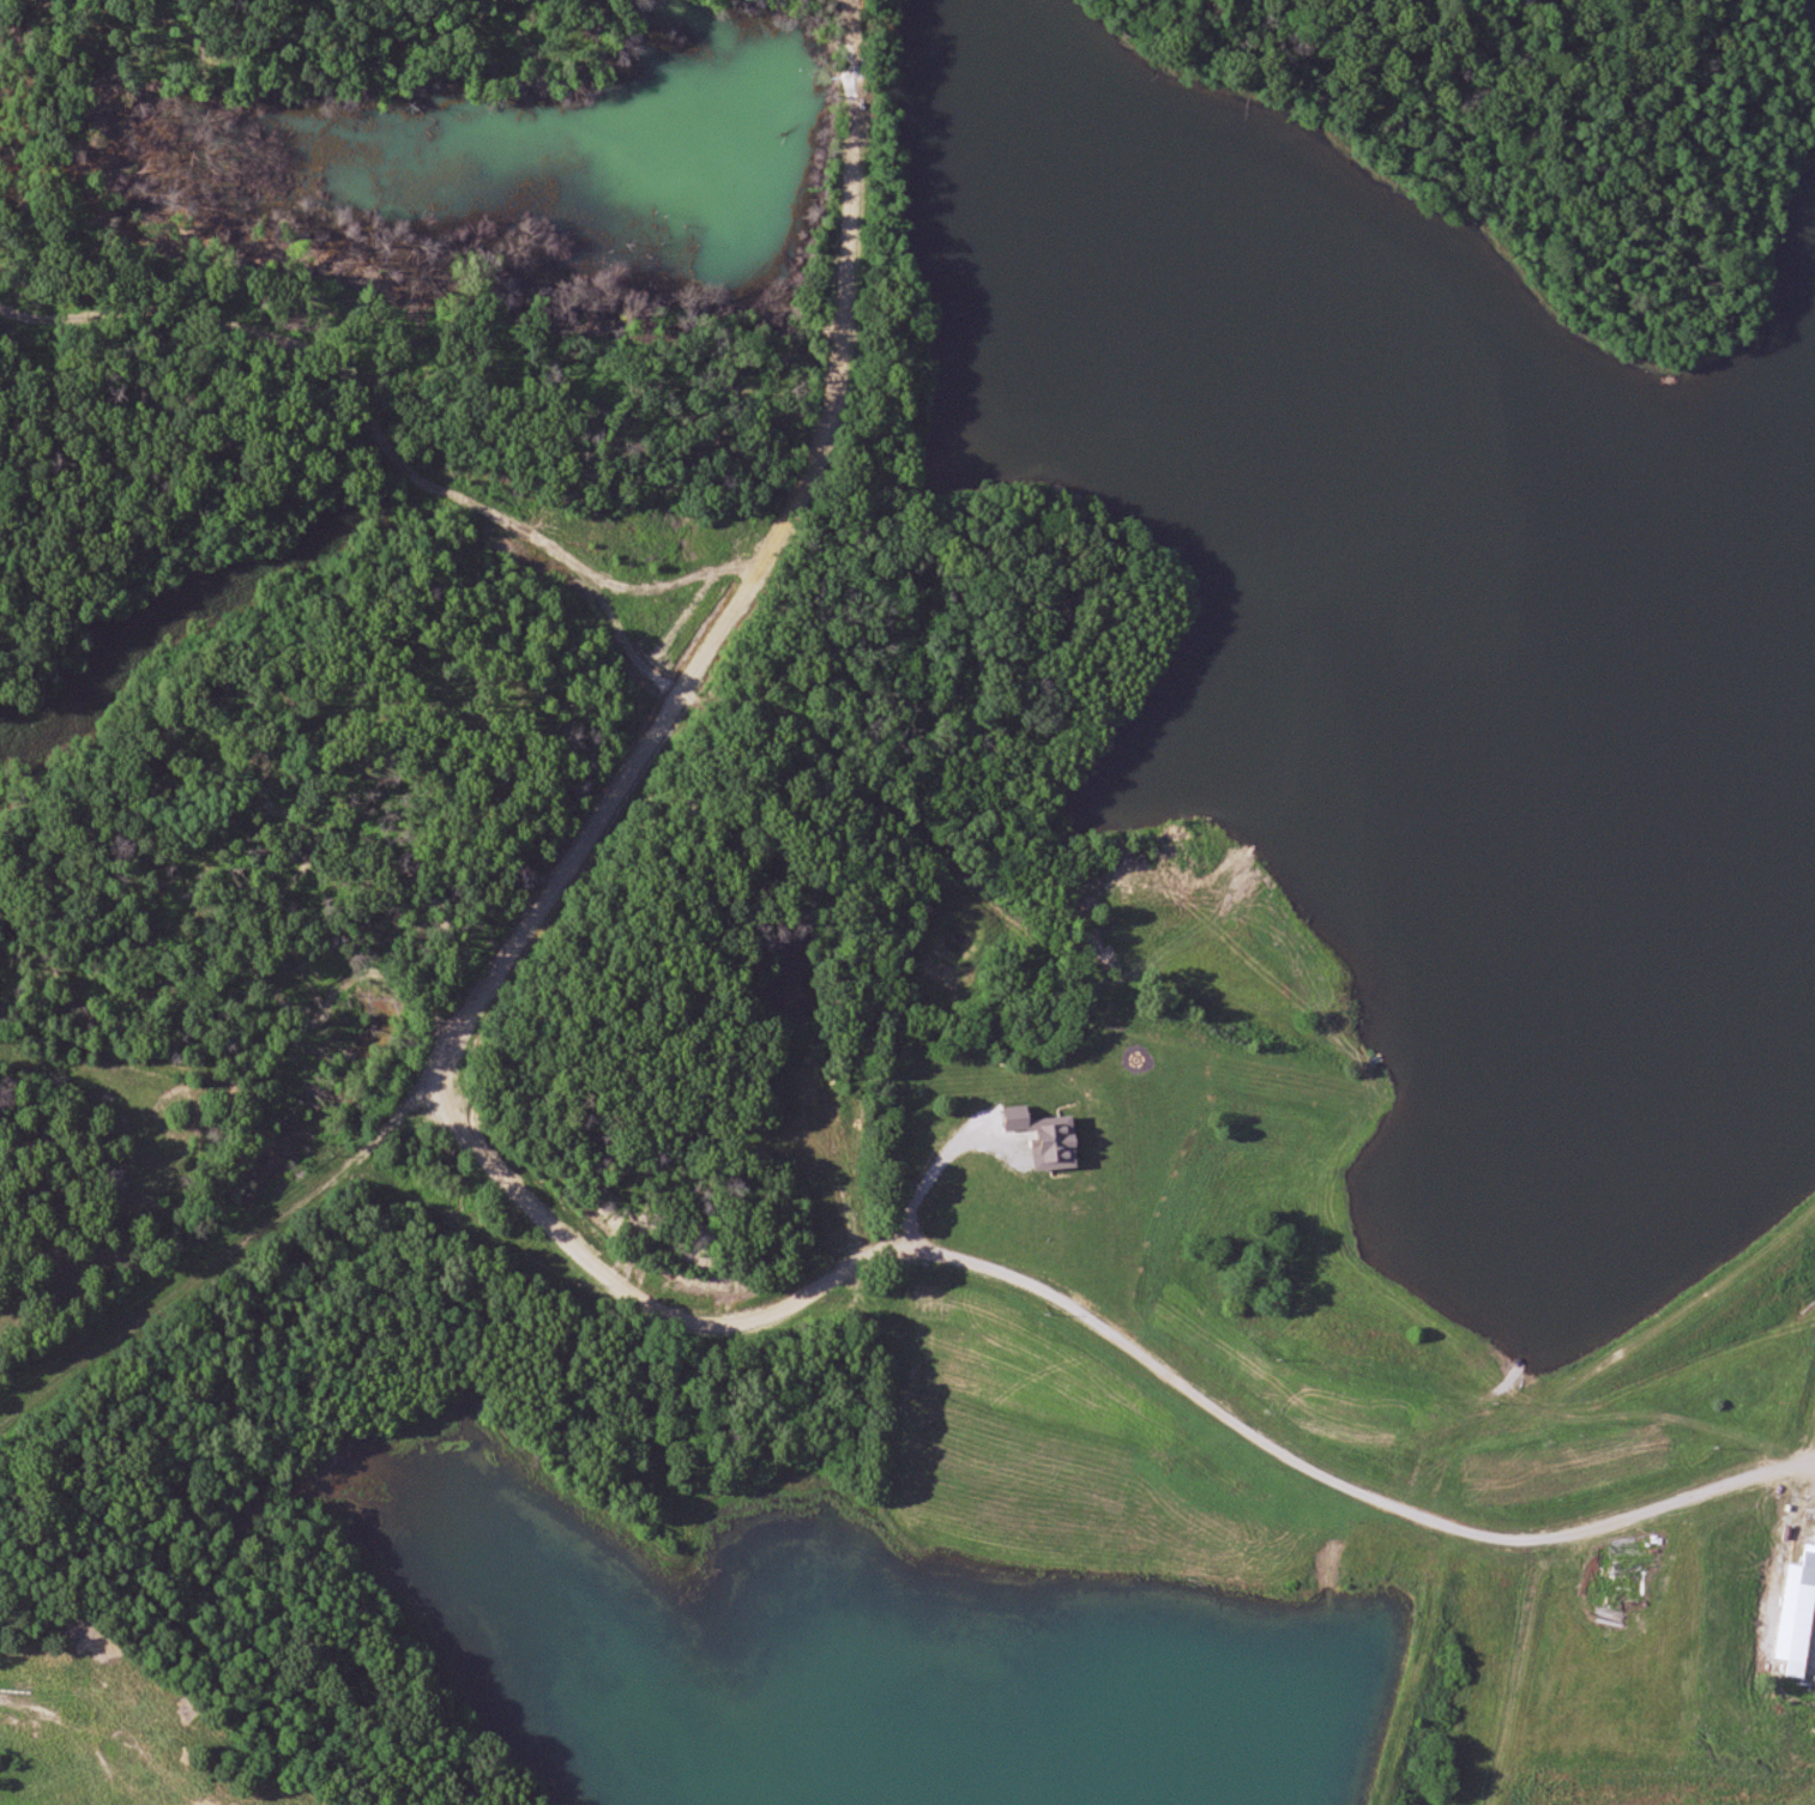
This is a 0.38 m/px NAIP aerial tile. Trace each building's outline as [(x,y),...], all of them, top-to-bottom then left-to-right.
[(1777,1660),(1789,1662),(1787,1678),(1806,1680),(1814,1609),(1814,1551),(1806,1550),(1804,1566),(1789,1564),(1777,1660)]
